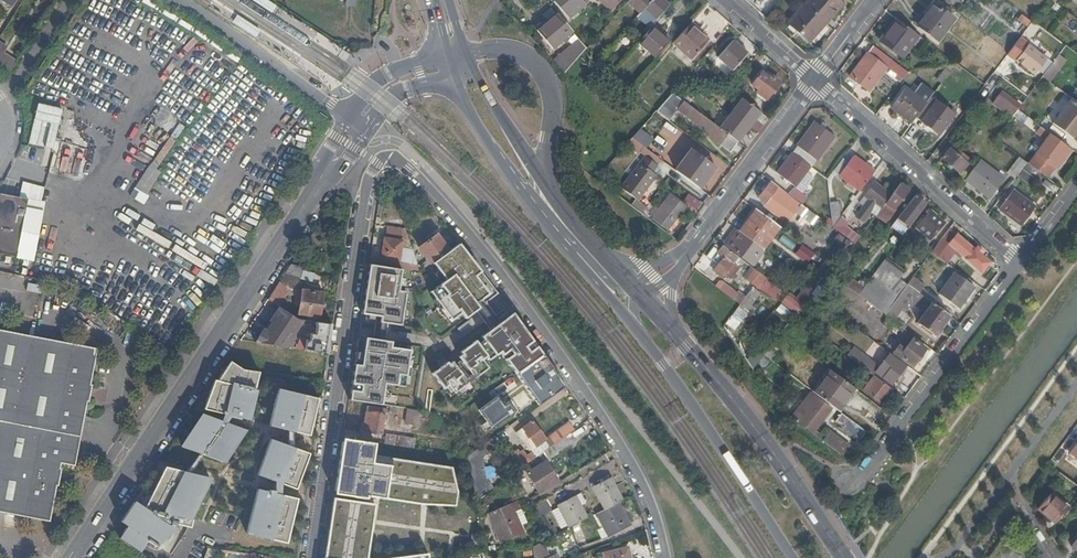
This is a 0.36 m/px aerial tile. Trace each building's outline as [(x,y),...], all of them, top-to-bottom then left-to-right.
[(581,0),(568,0),(565,2),(559,8),(567,18),(584,4),(583,2),(581,0)] [(611,11),(621,0),(599,0),(611,11)] [(627,2),(640,13),(651,0),(629,0),(627,2)] [(640,13),(637,16),(649,27),(668,6),(662,0),(651,0),(640,13)] [(793,16),(814,33),(830,14),(812,0),(807,0),(793,16)] [(964,26),(943,10),(926,32),(947,48),(964,26)] [(572,32),(557,14),(541,26),(546,32),(542,36),(552,48),(572,32)] [(1031,21),(1022,14),(1019,19),(1027,25),(1031,21)] [(893,28),(898,21),(896,19),(890,26),(893,28)] [(669,41),(680,27),(671,20),(660,34),(669,41)] [(703,31),(692,21),(688,25),(700,35),(701,34),(703,31)] [(921,38),(898,21),(893,28),(882,43),(905,60),(921,38)] [(1024,32),(1032,37),(1039,27),(1032,22),(1024,32)] [(688,25),(672,43),(691,59),(707,40),(701,34),(700,35),(688,25)] [(651,27),(639,42),(655,57),(668,41),(651,27)] [(1047,57),(1020,37),(1009,52),(1009,53),(1036,73),(1047,57)] [(578,40),(552,62),(564,75),(586,49),(578,40)] [(746,54),(732,41),(717,57),(731,70),(746,54)] [(8,75),(15,64),(3,52),(6,48),(0,42),(0,67),(8,75)] [(892,60),(873,46),(868,53),(886,67),(892,60)] [(886,67),(868,53),(850,77),(869,90),(886,67)] [(1065,60),(1059,55),(1043,76),(1049,81),(1065,60)] [(599,58),(593,66),(606,77),(612,69),(599,58)] [(937,82),(943,84),(948,71),(942,69),(937,82)] [(779,82),(764,70),(752,85),(758,89),(756,91),(766,99),(779,82)] [(911,122),(926,103),(905,88),(891,107),(911,122)] [(633,90),(627,96),(640,107),(645,101),(633,90)] [(1018,110),(1021,106),(1001,91),(992,104),(1012,118),(1013,116),(1018,110)] [(720,129),(672,93),(667,98),(679,107),(678,109),(705,130),(704,132),(730,151),(738,142),(720,129)] [(1053,123),(1072,98),(1065,93),(1046,118),(1053,123)] [(743,98),(720,129),(738,142),(761,111),(743,98)] [(1072,98),(1053,123),(1073,138),(1076,133),(1076,102),(1072,98)] [(954,113),(936,100),(918,125),(928,133),(931,127),(940,134),(954,113)] [(705,130),(678,109),(675,113),(702,134),(704,132),(705,130)] [(1028,117),(1018,110),(1013,116),(1023,124),(1028,117)] [(816,121),(793,153),(811,167),(835,135),(826,129),(821,125),(816,121)] [(1041,126),(1035,122),(1031,127),(1037,132),(1041,126)] [(1057,169),(1072,149),(1042,127),(1037,133),(1046,140),(1028,163),(1042,174),(1047,178),(1055,167),(1057,169)] [(640,129),(627,145),(638,153),(650,138),(640,129)] [(952,145),(942,157),(959,173),(971,159),(952,145)] [(691,149),(675,171),(701,190),(717,168),(691,149)] [(811,167),(793,153),(778,173),(797,187),(790,196),(802,205),(808,198),(804,196),(802,191),(813,177),(807,172),(811,167)] [(861,190),(875,171),(854,155),(850,161),(840,174),(848,181),(846,184),(852,189),(854,185),(861,190)] [(622,188),(640,201),(659,176),(654,172),(659,166),(646,156),(622,188)] [(1009,170),(1016,175),(1027,162),(1019,156),(1009,170)] [(840,174),(850,161),(844,157),(834,170),(840,174)] [(980,161),(978,163),(965,180),(989,198),(1004,179),(980,161)] [(1016,175),(1016,176),(1032,187),(1042,174),(1028,163),(1027,162),(1016,175)] [(764,216),(778,226),(784,218),(777,213),(784,204),(814,225),(819,218),(802,205),(790,196),(770,181),(765,189),(763,192),(758,198),(770,207),(764,216)] [(882,208),(892,195),(875,182),(865,195),(866,196),(861,202),(864,205),(855,217),(862,222),(870,211),(876,215),(882,208)] [(909,189),(901,183),(892,195),(882,208),(876,215),(885,222),(895,210),(893,209),(909,189)] [(1013,190),(999,209),(1020,225),(1034,206),(1013,190)] [(682,201),(694,209),(699,201),(687,193),(682,201)] [(909,227),(927,203),(916,194),(898,218),(909,227)] [(0,195),(0,255),(31,261),(43,204),(0,195)] [(646,217),(651,220),(651,219),(664,229),(680,207),(668,198),(657,212),(652,209),(646,217)] [(832,228),(840,217),(838,201),(829,202),(832,228)] [(761,248),(778,227),(778,226),(764,216),(756,210),(750,218),(739,232),(761,248)] [(912,231),(918,237),(923,232),(929,237),(930,238),(943,223),(927,210),(925,212),(927,214),(912,231)] [(747,215),(736,230),(739,232),(750,218),(747,215)] [(850,241),(854,244),(858,239),(843,227),(847,222),(840,217),(832,228),(839,233),(850,241)] [(903,235),(909,227),(898,218),(891,226),(903,235)] [(370,257),(369,265),(399,269),(419,271),(417,267),(406,229),(387,225),(381,259),(370,257)] [(751,264),(763,250),(761,248),(739,232),(736,230),(725,245),(751,264)] [(923,232),(918,237),(925,242),(929,237),(923,232)] [(434,261),(449,250),(438,233),(419,246),(428,259),(431,263),(434,261)] [(845,248),(850,241),(839,233),(833,240),(845,248)] [(949,244),(966,259),(974,250),(956,234),(949,244)] [(449,250),(434,261),(447,278),(431,289),(450,317),(459,310),(463,315),(475,308),(486,301),(498,293),(462,242),(449,250)] [(801,244),(794,255),(805,262),(812,251),(801,244)] [(725,272),(732,264),(738,257),(724,247),(723,249),(719,254),(721,255),(723,257),(718,264),(712,271),(721,278),(725,272)] [(715,261),(718,264),(723,257),(721,255),(715,261)] [(734,266),(740,259),(738,257),(732,264),(734,266)] [(428,259),(417,267),(419,271),(431,263),(428,259)] [(900,280),(900,279),(904,274),(884,260),(873,275),(878,280),(886,270),(891,274),(892,274),(900,280)] [(809,284),(814,289),(822,278),(827,272),(832,267),(826,263),(809,284)] [(748,264),(739,275),(753,286),(760,277),(762,275),(748,264)] [(364,340),(357,339),(348,401),(381,405),(383,384),(403,386),(407,349),(388,348),(388,341),(382,340),(386,323),(399,325),(405,291),(397,290),(399,269),(369,265),(362,312),(366,313),(365,320),(374,322),(373,338),(365,337),(364,340)] [(301,270),(289,267),(286,272),(282,284),(279,282),(268,300),(271,302),(291,315),(297,319),(302,320),(315,322),(318,322),(323,293),(296,290),(295,297),(293,306),(299,306),(298,312),(283,302),(288,293),(291,289),(296,290),(299,279),(301,270)] [(926,274),(919,268),(910,281),(917,286),(926,274)] [(314,274),(301,270),(299,279),(312,282),(314,274)] [(870,279),(897,299),(907,284),(900,279),(900,280),(892,274),(891,274),(886,270),(878,280),(873,275),(870,279)] [(974,287),(955,273),(939,294),(958,308),(974,287)] [(757,289),(766,278),(762,275),(760,277),(754,287),(757,289)] [(845,285),(858,295),(864,287),(858,283),(851,277),(845,285)] [(858,295),(885,315),(897,299),(870,279),(866,284),(864,287),(858,295)] [(740,305),(746,296),(751,289),(744,283),(741,287),(743,289),(736,299),(732,295),(728,290),(720,283),(716,287),(728,296),(740,305)] [(802,306),(810,295),(814,289),(809,284),(796,301),(802,306)] [(885,315),(893,321),(895,318),(897,315),(898,316),(902,310),(905,313),(909,308),(905,306),(913,296),(921,302),(924,297),(907,284),(897,299),(885,315)] [(758,297),(751,291),(746,296),(754,302),(758,297)] [(754,302),(746,296),(740,305),(747,311),(754,302)] [(788,296),(783,303),(792,311),(798,303),(788,296)] [(924,297),(921,302),(920,303),(928,309),(932,303),(924,297)] [(475,308),(485,322),(496,315),(486,301),(475,308)] [(264,313),(274,320),(260,343),(290,348),(302,320),(297,319),(291,315),(271,302),(264,313)] [(934,336),(940,328),(949,316),(932,303),(928,309),(917,323),(934,336)] [(515,374),(542,355),(512,313),(508,315),(504,309),(496,315),(485,322),(491,331),(482,337),(484,341),(479,344),(477,341),(461,352),(463,355),(459,357),(474,379),(488,368),(482,360),(486,357),(489,361),(500,353),(502,356),(509,351),(512,355),(505,360),(515,374)] [(942,329),(951,317),(949,316),(940,328),(942,329)] [(895,318),(893,321),(905,330),(907,327),(895,318)] [(318,322),(315,322),(311,351),(327,353),(332,324),(318,322)] [(0,328),(0,509),(51,518),(57,483),(59,483),(62,466),(60,466),(61,461),(75,463),(86,399),(88,399),(91,382),(89,382),(96,345),(0,328)] [(925,349),(912,339),(904,351),(901,349),(897,355),(912,367),(925,349)] [(778,351),(771,346),(763,356),(771,361),(778,351)] [(756,349),(748,360),(755,364),(762,353),(756,349)] [(858,364),(861,359),(851,351),(847,356),(858,364)] [(902,369),(905,366),(889,355),(875,372),(891,384),(899,373),(902,369)] [(857,376),(863,368),(858,364),(847,356),(837,369),(846,376),(850,371),(857,376)] [(863,368),(870,373),(876,365),(863,356),(861,359),(858,364),(863,368)] [(468,383),(453,362),(450,364),(447,361),(431,373),(443,389),(448,385),(454,393),(468,383)] [(218,382),(204,409),(223,414),(230,415),(247,420),(259,373),(242,370),(229,362),(222,384),(218,382)] [(538,362),(513,380),(518,386),(528,400),(552,382),(538,362)] [(774,379),(781,369),(772,362),(764,372),(774,379)] [(839,412),(855,389),(830,371),(814,393),(839,412)] [(496,401),(518,386),(513,380),(511,377),(489,393),(496,401)] [(863,391),(882,405),(893,391),(874,377),(863,391)] [(278,389),(269,426),(306,435),(307,428),(311,429),(318,398),(278,389)] [(811,394),(792,418),(812,433),(831,409),(811,394)] [(381,435),(385,410),(367,407),(366,413),(364,425),(363,432),(381,435)] [(517,407),(506,415),(510,422),(522,414),(517,407)] [(408,408),(405,423),(418,426),(420,410),(408,408)] [(862,439),(866,432),(840,413),(837,416),(840,419),(838,421),(862,439)] [(219,420),(203,414),(181,446),(222,462),(244,429),(226,422),(219,420)] [(223,414),(219,420),(226,422),(230,415),(223,414)] [(531,453),(535,458),(541,453),(550,447),(545,440),(531,421),(518,431),(531,449),(530,451),(531,453)] [(568,434),(573,431),(568,424),(545,440),(550,447),(568,434)] [(823,441),(842,455),(849,446),(830,432),(823,441)] [(550,447),(541,453),(545,459),(573,440),(568,434),(550,447)] [(384,445),(413,449),(415,440),(385,435),(384,445)] [(309,453),(270,438),(257,475),(296,489),(309,453)] [(374,444),(342,438),(333,493),(352,498),(353,493),(419,504),(455,506),(456,492),(450,467),(372,455),(374,444)] [(466,457),(476,500),(494,488),(488,479),(483,457),(498,446),(492,438),(466,457)] [(524,458),(528,463),(535,458),(531,453),(524,458)] [(510,468),(514,473),(528,463),(524,458),(510,468)] [(526,473),(538,493),(549,487),(547,484),(555,480),(546,464),(538,469),(537,467),(526,473)] [(143,508),(133,502),(120,521),(149,538),(149,541),(156,545),(177,525),(185,526),(209,477),(163,466),(143,508)] [(617,502),(622,500),(609,477),(591,486),(604,509),(617,502)] [(1067,499),(1054,488),(1039,507),(1056,521),(1067,507),(1064,504),(1067,499)] [(268,491),(255,490),(245,534),(286,543),(293,506),(291,505),(293,498),(278,495),(279,492),(268,489),(268,491)] [(1076,494),(1069,506),(1071,507),(1076,499),(1076,495),(1076,494)] [(568,524),(569,527),(587,518),(575,495),(557,504),(558,506),(568,524)] [(549,507),(545,501),(533,508),(537,514),(549,507)] [(333,502),(324,557),(429,557),(427,543),(373,550),(367,550),(373,509),(333,502)] [(519,510),(516,502),(487,515),(500,544),(524,534),(520,525),(519,526),(513,513),(519,510)] [(604,509),(596,513),(609,538),(630,527),(617,502),(604,509)] [(560,528),(568,524),(558,506),(551,510),(560,528)] [(519,510),(513,513),(519,526),(520,525),(526,522),(521,509),(519,510)] [(531,547),(533,557),(560,557),(558,553),(550,556),(544,540),(531,547)] [(627,547),(603,553),(604,557),(630,557),(627,547)]
